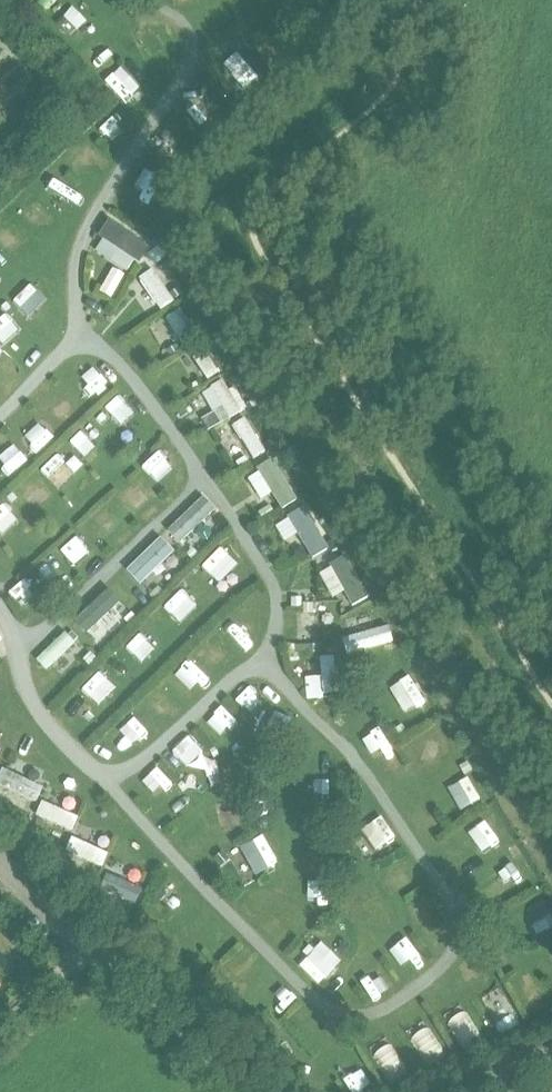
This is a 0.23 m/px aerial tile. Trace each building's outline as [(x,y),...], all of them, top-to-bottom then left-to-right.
[(117,278),(142,314),(159,302),(134,266),(117,278)] [(33,303),(12,283),(0,296),(0,306),(16,321),(33,303)] [(163,346),(178,341),(166,308),(151,314),(163,346)] [(188,382),(201,375),(187,347),(174,353),(188,382)] [(207,422),(223,415),(208,377),(192,384),(207,422)] [(97,402),(82,411),(90,424),(105,414),(97,402)] [(212,424),(234,462),(248,454),(227,416),(212,424)] [(127,463),(139,480),(159,466),(147,449),(127,463)] [(44,453),(27,471),(47,490),(64,473),(44,453)] [(264,511),(281,500),(252,456),(236,466),(264,511)] [(268,511),(286,555),(307,546),(289,503),(268,511)] [(195,577),(218,557),(207,544),(184,563),(195,577)] [(176,600),(190,587),(179,575),(165,587),(176,600)] [(54,625),(76,651),(118,616),(96,590),(54,625)] [(108,646),(126,666),(138,655),(120,635),(108,646)] [(177,651),(166,665),(186,682),(198,667),(177,651)] [(298,686),(318,687),(319,655),(299,654),(298,686)] [(381,687),(392,711),(411,702),(401,678),(381,687)] [(316,785),(316,759),(288,758),(288,785),(316,785)] [(141,764),(120,782),(139,804),(160,786),(141,764)] [(441,812),(465,798),(452,775),(428,789),(441,812)] [(207,837),(229,825),(216,802),(194,813),(207,837)] [(469,846),(491,838),(482,812),(460,819),(469,846)] [(363,859),(384,846),(369,823),(348,836),(363,859)] [(58,839),(53,851),(89,866),(94,855),(58,839)] [(250,841),(229,856),(245,877),(265,862),(250,841)] [(501,895),(523,881),(508,857),(486,871),(501,895)] [(280,889),(280,909),(312,909),(312,889),(280,889)] [(520,918),(530,936),(546,928),(535,909),(520,918)] [(286,967),(315,994),(332,976),(303,949),(286,967)] [(485,1026),(502,1011),(485,991),(467,1005),(485,1026)]
